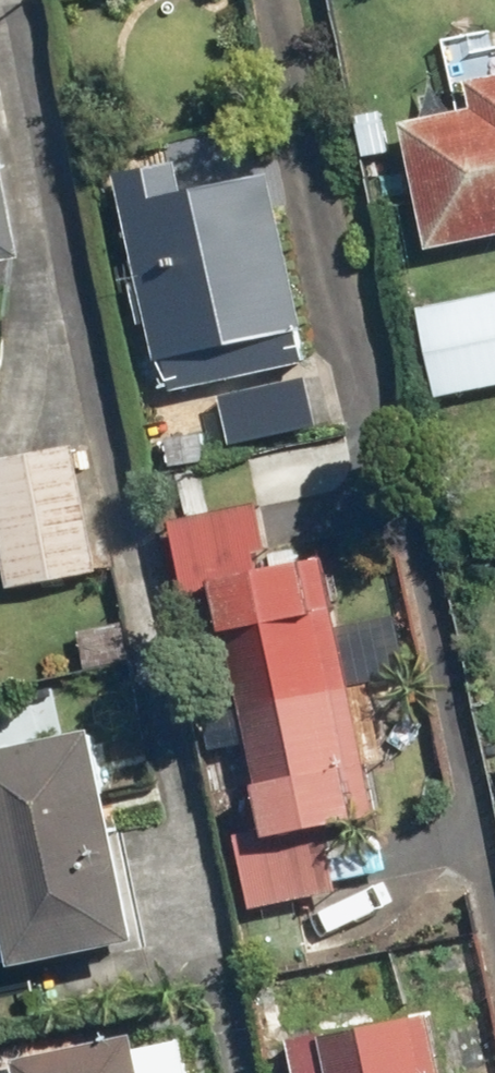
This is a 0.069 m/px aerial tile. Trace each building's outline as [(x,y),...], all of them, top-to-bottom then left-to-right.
[(440,245),(494,234),(494,72),(480,75),(486,102),(415,116),(440,245)] [(36,254),(4,87),(0,88),(0,261),(36,254)] [(129,159),(131,168),(151,268),(138,270),(147,312),(162,309),(178,387),(226,377),(241,447),(334,427),(281,168),(228,179),(220,141),(129,159)] [(447,393),(494,384),(494,292),(430,305),(447,393)] [(18,584),(109,568),(85,440),(0,456),(0,485),(18,584)] [(199,589),(230,583),(253,704),(228,708),(235,745),(269,739),(284,822),(247,830),(261,907),(346,891),(332,817),(379,808),(355,680),(423,667),(412,609),(341,622),(326,546),(279,555),(268,499),(185,515),(199,589)] [(116,720),(0,743),(0,788),(34,958),(159,933),(116,720)] [(446,1007),(299,1039),(306,1072),(460,1072),(446,1007)] [(27,1053),(31,1072),(200,1072),(192,1035),(148,1044),(146,1030),(27,1053)]
